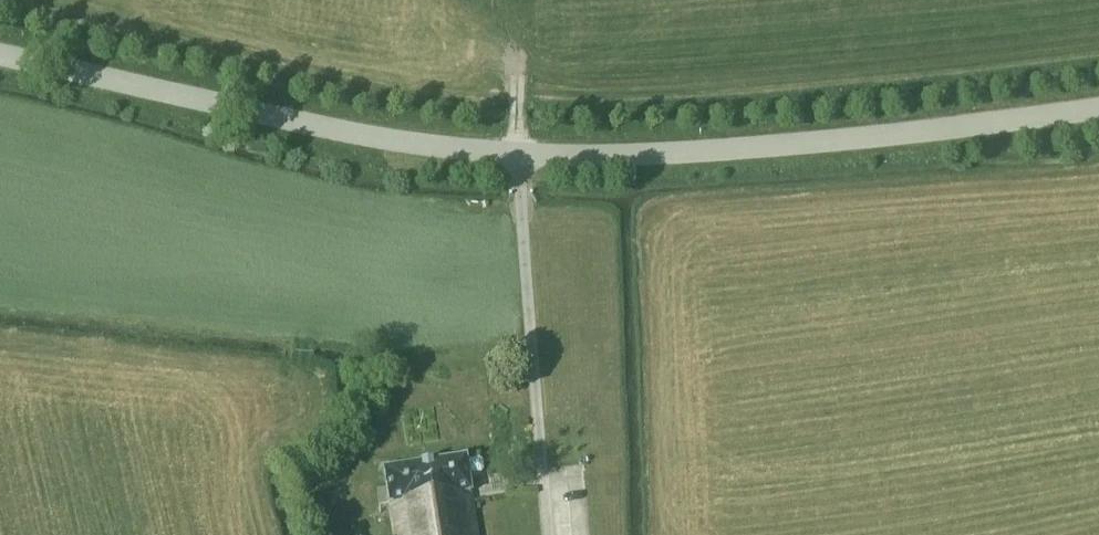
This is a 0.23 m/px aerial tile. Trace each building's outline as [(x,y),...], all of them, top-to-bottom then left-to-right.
[(466,461),(465,458),(383,470),(384,473),(386,484),(388,502),(394,534),(477,534),(468,479),(482,477),(484,474),(482,462),(479,460),(465,462),(465,461),(466,461)] [(381,503),(388,502),(386,484),(379,485),(381,503)]
